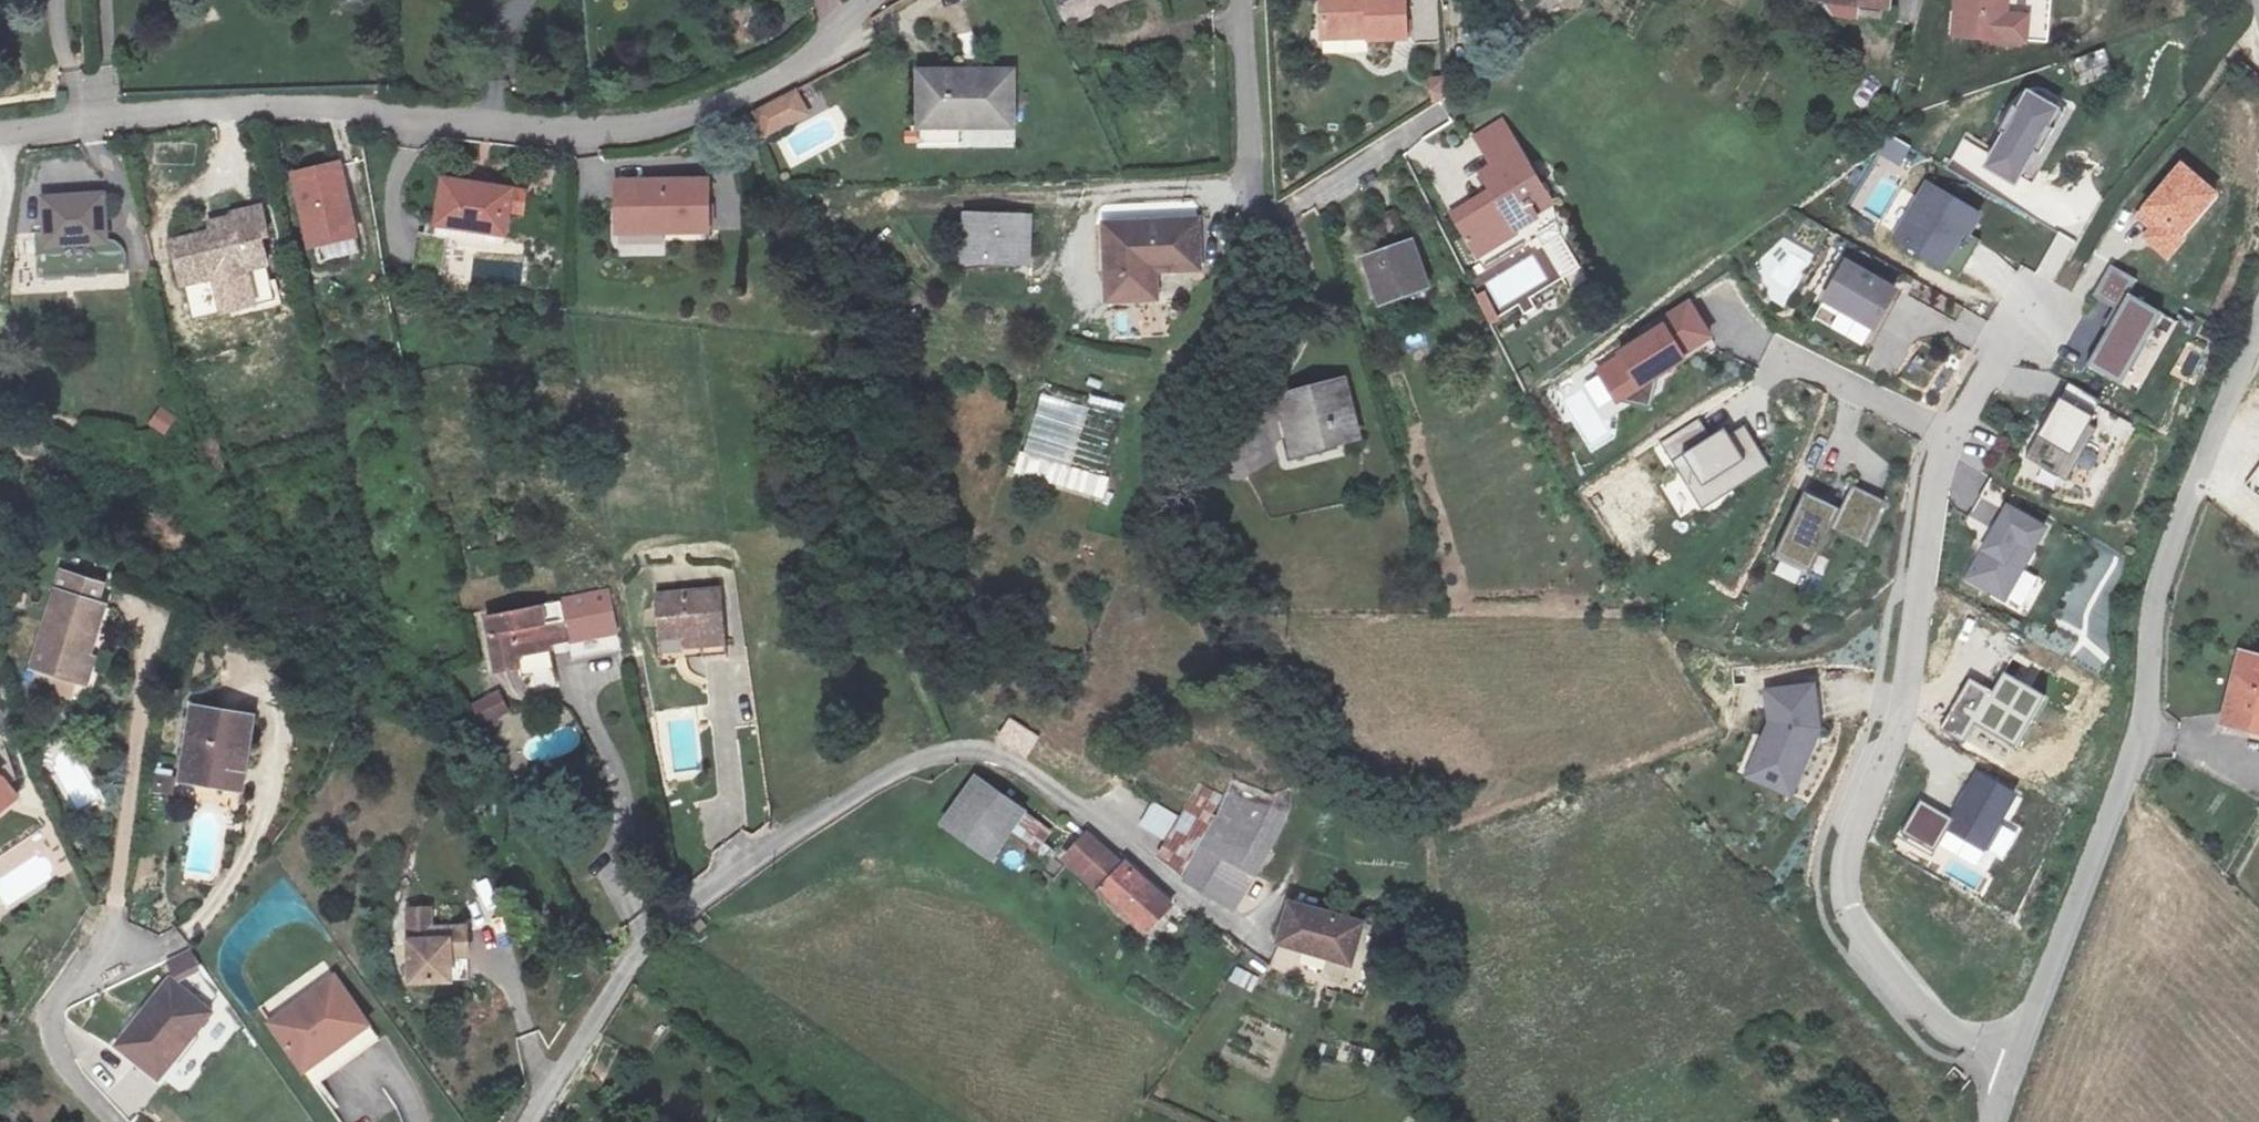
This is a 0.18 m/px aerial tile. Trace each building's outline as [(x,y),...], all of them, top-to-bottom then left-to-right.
[(1108,0),(1066,0),(1036,12),(1050,47),(1117,20),(1108,0)] [(1819,7),(1885,15),(1886,0),(1820,0),(1819,7)] [(1962,30),(2010,35),(2014,0),(1965,0),(1962,30)] [(1398,24),(1317,22),(1316,65),(1362,65),(1362,73),(1397,74),(1398,24)] [(2076,86),(2114,74),(2106,48),(2068,61),(2076,86)] [(2258,99),(2258,71),(2250,73),(2256,100),(2258,99)] [(797,87),(749,113),(764,140),(812,114),(797,87)] [(2060,112),(2022,91),(1978,168),(2016,189),(2060,112)] [(957,96),(911,97),(910,150),(951,150),(950,156),(1006,156),(1006,107),(956,106),(957,96)] [(1551,230),(1493,123),(1467,137),(1479,159),(1464,167),(1481,204),(1442,225),(1467,273),(1551,230)] [(1894,176),(1911,147),(1893,136),(1850,207),(1879,224),(1904,182),(1894,176)] [(342,157),(288,170),(307,249),(361,236),(342,157)] [(2133,216),(2148,228),(2140,238),(2169,260),(2224,191),(2180,157),(2133,216)] [(710,182),(640,196),(644,209),(622,215),(631,252),(722,231),(710,182)] [(1980,216),(1924,182),(1889,238),(1943,271),(1962,236),(1969,240),(1980,216)] [(506,201),(438,191),(431,233),(499,243),(506,201)] [(644,209),(640,196),(618,201),(622,215),(644,209)] [(92,210),(32,216),(36,262),(22,263),(24,293),(115,290),(113,273),(110,266),(104,261),(97,258),(92,210)] [(1204,270),(1202,221),(1102,224),(1106,301),(1154,301),(1154,273),(1204,270)] [(206,262),(164,268),(173,311),(203,306),(201,291),(231,287),(234,303),(257,299),(250,267),(260,265),(253,235),(225,240),(226,249),(204,252),(206,262)] [(1753,295),(1789,310),(1813,252),(1777,237),(1753,295)] [(1022,290),(1026,247),(959,240),(955,285),(1022,290)] [(1414,240),(1366,259),(1383,298),(1430,280),(1414,240)] [(1898,292),(1843,260),(1819,303),(1872,334),(1898,292)] [(2154,330),(2165,311),(2130,291),(2138,278),(2111,263),(2093,296),(2118,311),(2088,365),(2138,393),(2169,338),(2154,330)] [(1655,324),(1613,349),(1616,355),(1594,368),(1615,404),(1636,391),(1633,385),(1681,356),(1679,353),(1710,334),(1689,298),(1653,319),(1655,324)] [(1347,380),(1281,397),(1298,456),(1363,436),(1347,380)] [(2097,401),(2067,383),(2060,395),(2056,394),(2032,434),(2036,436),(2024,458),(2062,480),(2092,428),(2084,423),(2097,401)] [(1590,426),(1584,411),(1591,408),(1585,392),(1565,399),(1577,431),(1590,426)] [(1017,478),(1105,501),(1112,473),(1065,460),(1073,432),(1086,435),(1083,445),(1100,449),(1105,427),(1083,422),(1086,411),(1038,398),(1017,478)] [(159,405),(149,424),(168,434),(178,416),(159,405)] [(1722,422),(1706,432),(1698,420),(1660,443),(1699,507),(1769,464),(1743,422),(1728,432),(1722,422)] [(1880,499),(1812,469),(1772,557),(1807,573),(1828,527),(1860,542),(1880,499)] [(2007,502),(1965,578),(2006,600),(2051,524),(2007,502)] [(603,594),(566,604),(576,643),(613,636),(603,594)] [(75,604),(44,599),(25,706),(88,720),(95,685),(78,681),(89,626),(72,623),(75,604)] [(552,609),(474,626),(487,682),(512,677),(515,689),(531,687),(533,697),(555,692),(546,651),(561,648),(552,609)] [(713,612),(650,621),(658,675),(682,670),(684,686),(724,680),(713,612)] [(2254,645),(2234,716),(2258,723),(2258,647),(2254,645)] [(1970,679),(1942,727),(1966,741),(1979,721),(2019,744),(2047,695),(2006,672),(1996,691),(1970,679)] [(1817,682),(1764,688),(1767,722),(1744,776),(1792,798),(1823,729),(1817,682)] [(497,688),(472,704),(487,728),(512,713),(497,688)] [(252,729),(192,720),(180,792),(240,802),(252,729)] [(1034,738),(1003,725),(995,741),(1026,756),(1034,738)] [(168,797),(179,772),(159,764),(149,790),(168,797)] [(1938,849),(1951,827),(1990,849),(2021,793),(1979,771),(1954,817),(1921,802),(1904,834),(1938,849)] [(1024,811),(974,777),(942,823),(991,861),(1024,811)] [(1239,783),(1229,805),(1209,847),(1257,877),(1289,818),(1289,796),(1239,783)] [(1157,862),(1187,884),(1209,847),(1229,805),(1201,791),(1157,862)] [(13,820),(0,798),(0,827),(13,820)] [(1014,832),(1039,849),(1052,829),(1028,813),(1014,832)] [(1235,919),(1257,877),(1209,847),(1187,884),(1235,919)] [(1097,865),(1082,884),(1155,938),(1173,915),(1119,870),(1113,876),(1097,865)] [(476,929),(501,925),(494,877),(469,881),(476,929)] [(1371,975),(1381,930),(1294,910),(1284,948),(1371,975)] [(404,994),(444,996),(445,972),(463,973),(463,945),(431,946),(431,927),(404,927),(404,994)] [(177,982),(202,965),(190,947),(165,963),(177,982)] [(166,984),(110,1037),(153,1079),(185,1048),(180,1042),(204,1022),(166,984)] [(323,985),(259,1031),(293,1078),(358,1032),(323,985)] [(358,1032),(293,1078),(304,1094),(368,1046),(358,1032)]
